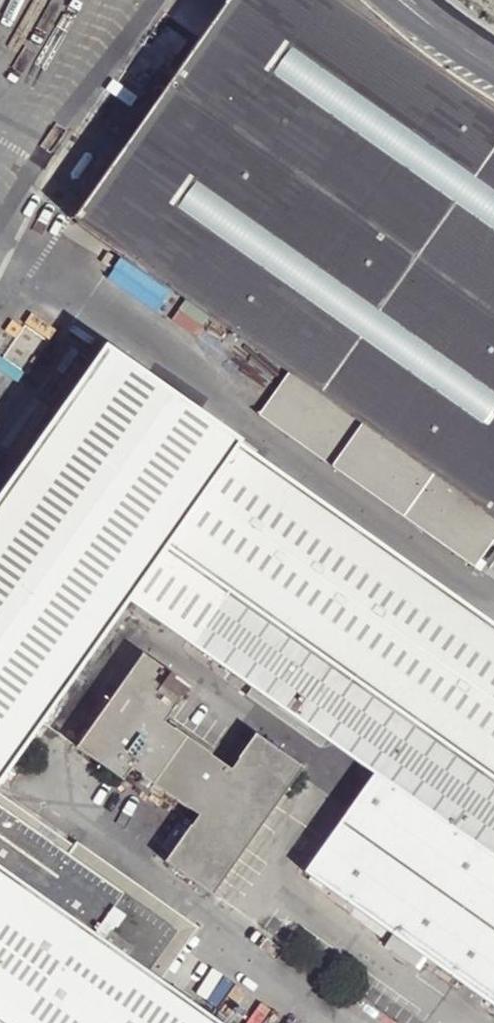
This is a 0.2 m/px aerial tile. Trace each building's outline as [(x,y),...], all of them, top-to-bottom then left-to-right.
[(458,562),(493,513),(493,124),(316,0),(206,0),(58,219),(268,367),(289,381),(258,422),(458,562)] [(0,465),(0,788),(130,602),(242,443),(88,340),(0,465)] [(239,409),(258,422),(289,381),(268,367),(239,409)] [(493,1004),(493,621),(242,443),(130,602),(382,779),(313,875),(493,1004)] [(266,740),(241,772),(176,726),(200,693),(150,658),(85,752),(132,786),(142,773),(207,820),(174,865),(223,902),(314,775),(266,740)] [(0,808),(0,871),(150,976),(177,931),(68,856),(0,808)] [(150,976),(162,985),(198,927),(77,843),(68,856),(177,931),(150,976)] [(162,985),(150,976),(0,871),(0,1022),(217,1022),(162,985)]
